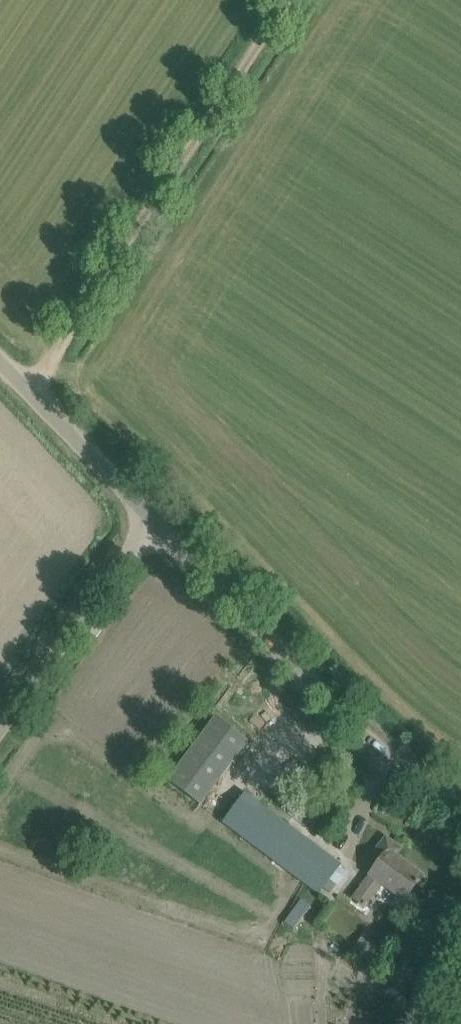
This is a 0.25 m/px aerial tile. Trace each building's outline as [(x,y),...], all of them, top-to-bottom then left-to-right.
[(172,782),(206,806),(253,738),(218,714),(172,782)] [(241,832),(321,893),(344,864),(263,803),(241,832)] [(372,856),(379,861),(352,898),(366,909),(385,884),(407,901),(420,882),(419,881),(423,875),(397,856),(403,848),(387,837),(372,856)] [(372,938),(360,955),(374,965),(386,948),(372,938)]
